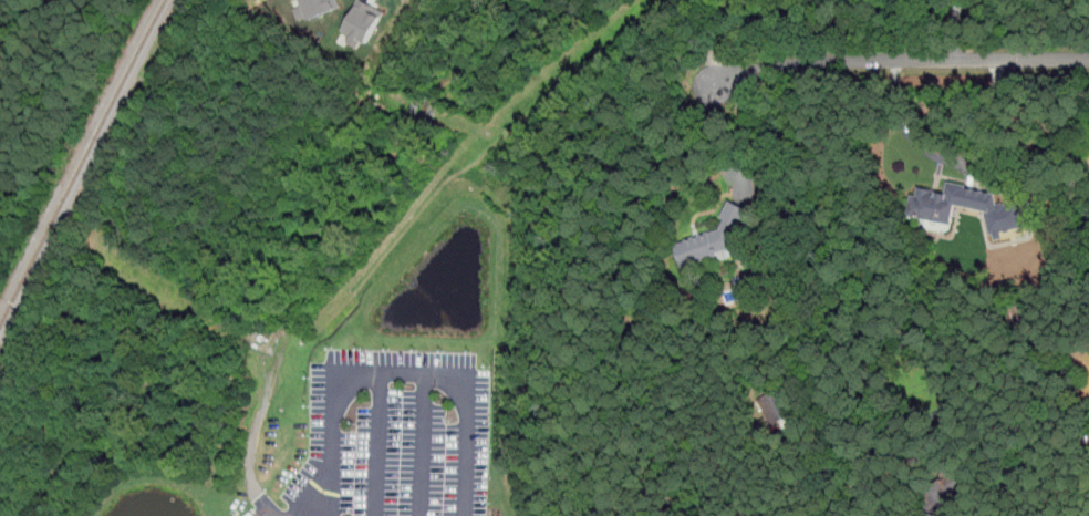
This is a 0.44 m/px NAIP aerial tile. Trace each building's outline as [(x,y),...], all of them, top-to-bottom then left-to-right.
[(302,6),(300,0),(337,0),(340,7),(301,23),(294,9),(302,6)] [(341,29),(351,34),(346,41),(357,48),(361,41),(366,43),(385,11),(365,0),(357,0),(341,29)] [(966,184),(946,180),(944,192),(914,186),(909,215),(952,223),(955,205),(962,206),(966,184)] [(740,250),(736,237),(750,209),(730,200),(723,217),(727,219),(722,229),(676,244),(684,267),(740,250)] [(922,229),(949,231),(950,223),(923,221),(922,229)]
